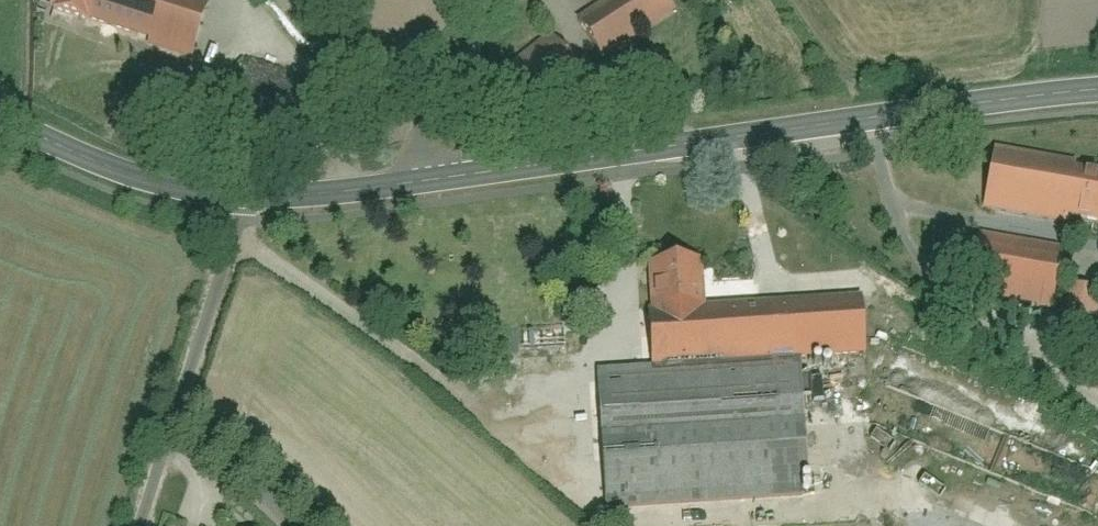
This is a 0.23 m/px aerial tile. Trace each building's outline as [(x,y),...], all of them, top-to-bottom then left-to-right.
[(51,16),(195,60),(212,4),(200,0),(56,0),(51,16)] [(605,62),(680,15),(671,0),(619,0),(581,24),(605,62)] [(506,81),(537,117),(583,77),(552,41),(506,81)] [(989,210),(1097,230),(1097,173),(999,154),(989,210)] [(980,240),(970,297),(1060,313),(1070,255),(980,240)] [(602,370),(610,511),(811,500),(803,362),(864,359),(860,303),(708,311),(706,264),(654,267),(657,315),(648,315),(651,367),(602,370)] [(1097,327),(1097,296),(1072,293),(1068,324),(1097,327)]
